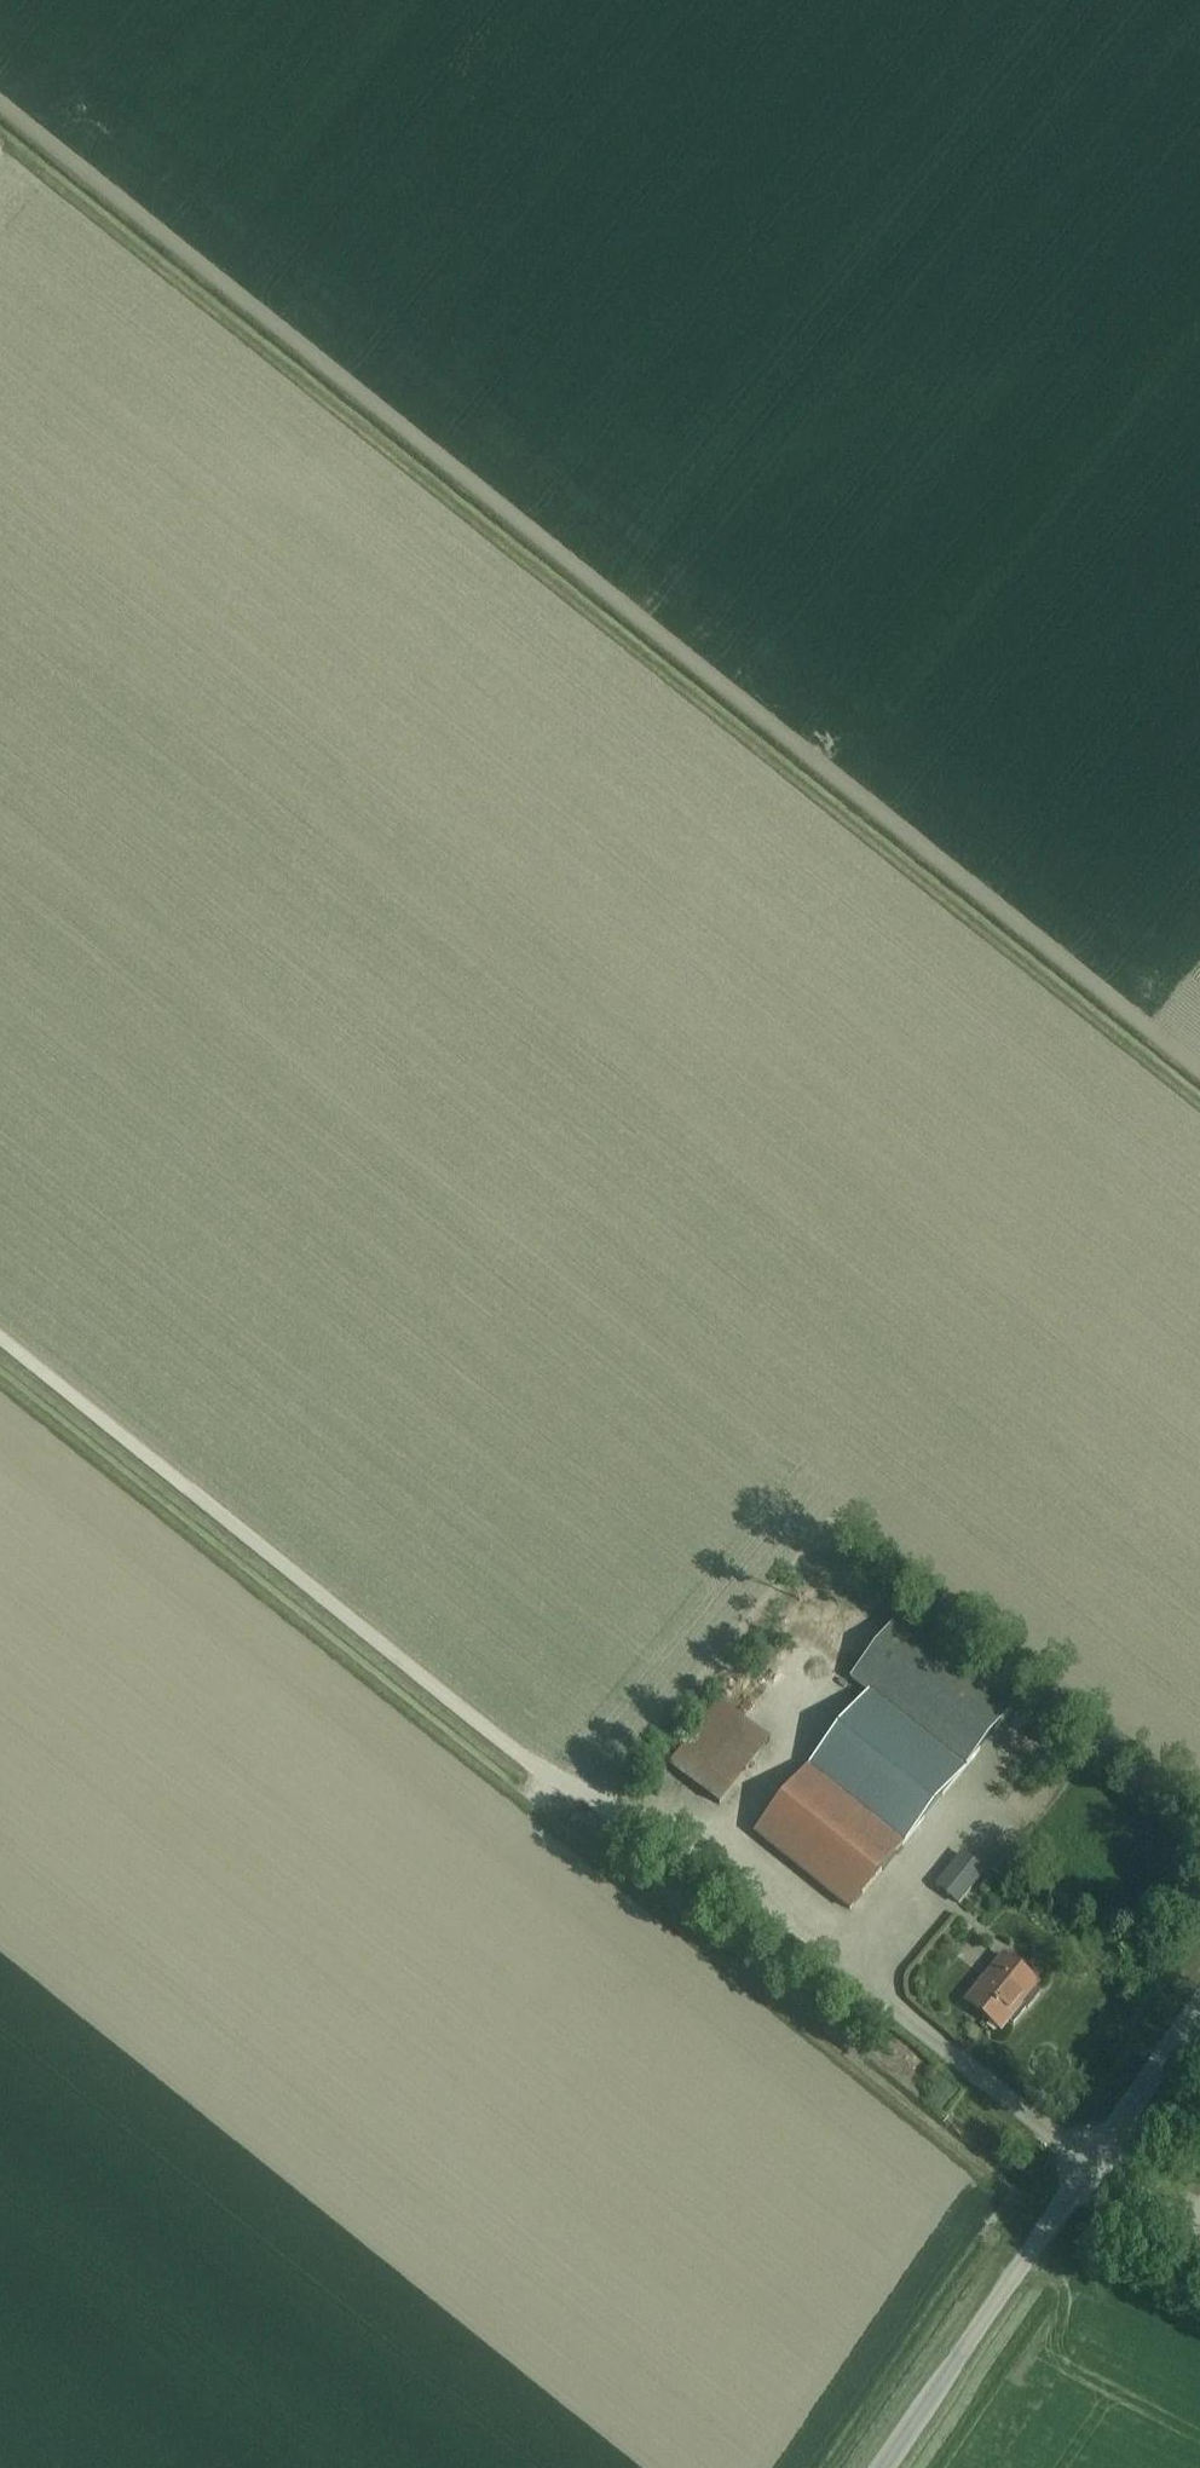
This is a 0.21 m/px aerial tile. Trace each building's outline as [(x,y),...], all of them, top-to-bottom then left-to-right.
[(850,1677),(870,1693),(963,1769),(1011,1710),(898,1618),(850,1677)] [(963,1769),(870,1693),(809,1768),(903,1843),(963,1769)] [(719,1803),(770,1739),(722,1701),(672,1765),(719,1803)] [(903,1843),(809,1768),(756,1833),(850,1909),(903,1843)] [(959,1903),(984,1873),(961,1854),(936,1885),(959,1903)] [(997,1858),(988,1868),(999,1878),(1008,1867),(997,1858)] [(1001,2030),(1038,1984),(1003,1956),(966,2002),(1001,2030)]
